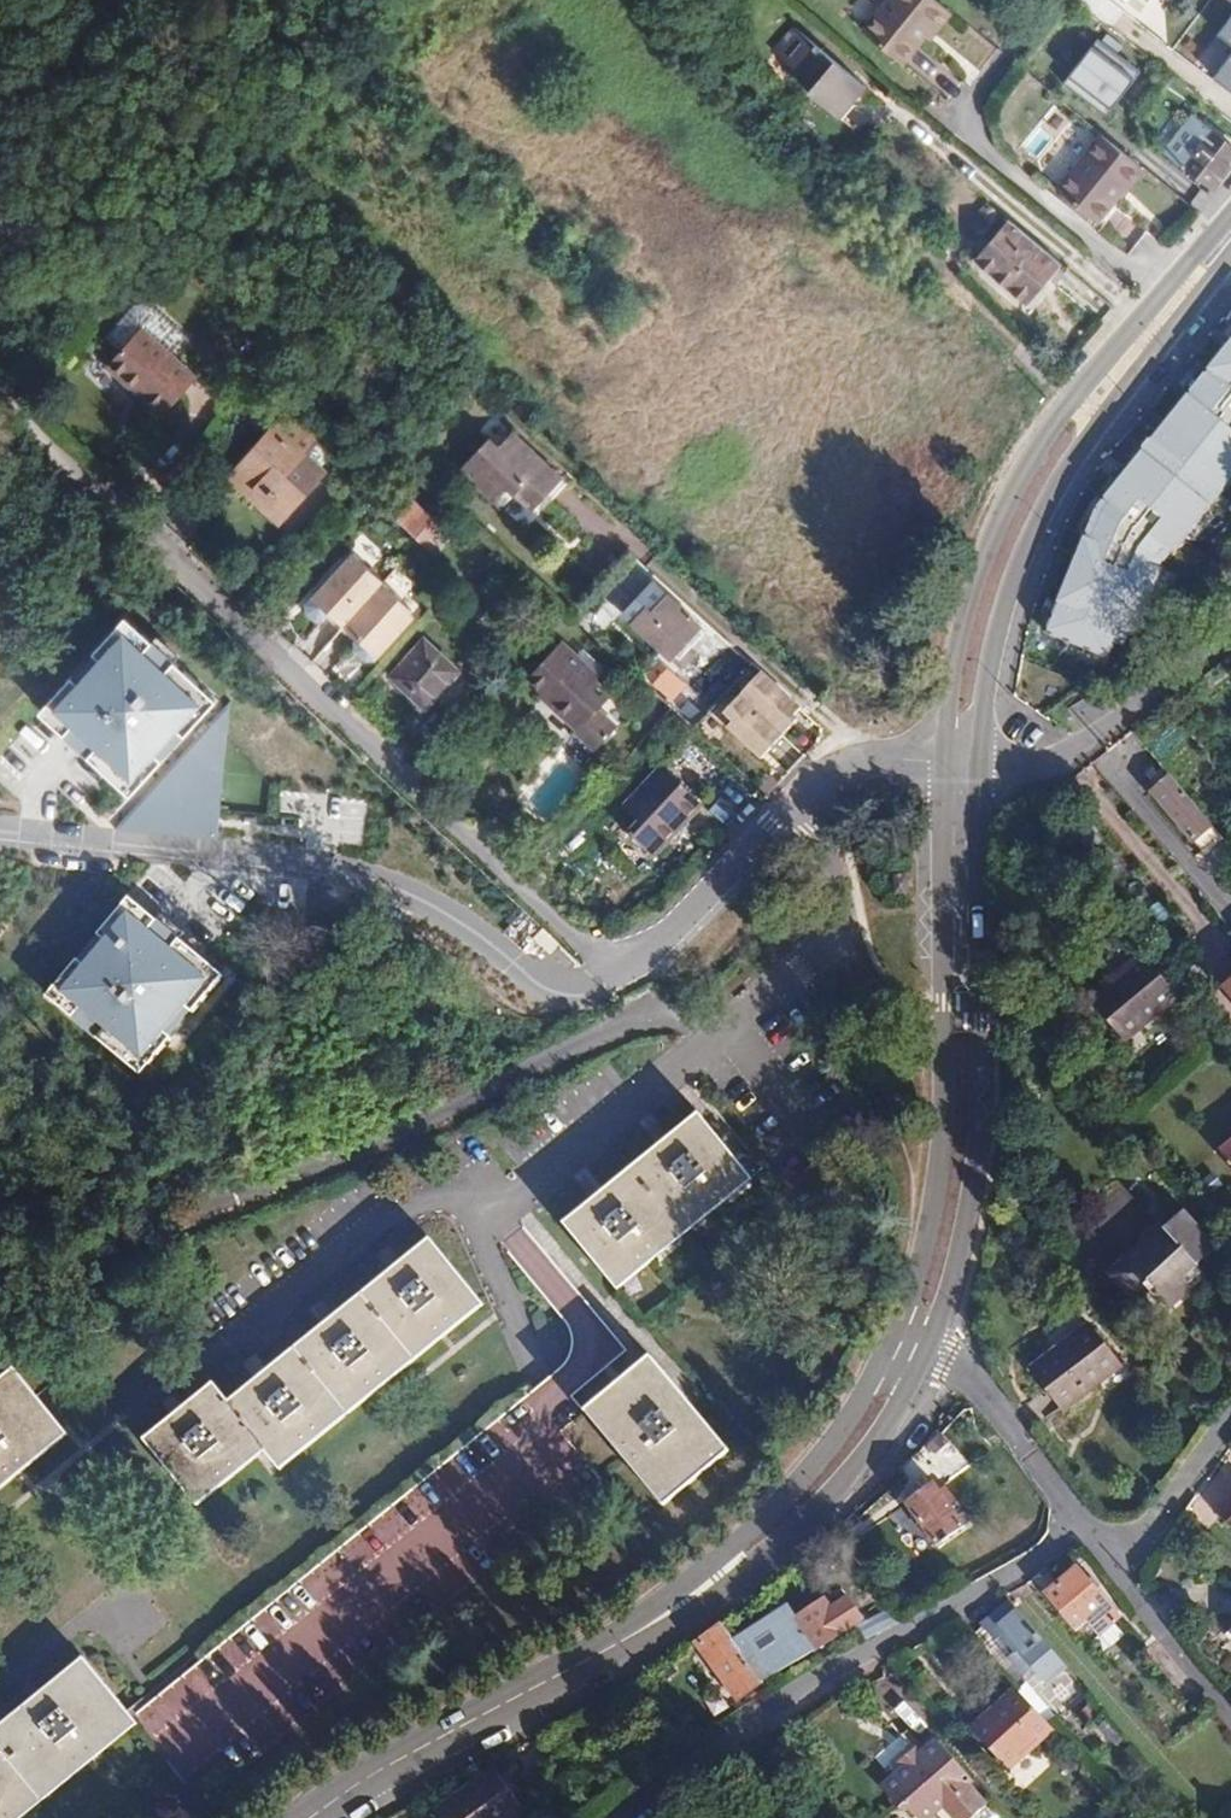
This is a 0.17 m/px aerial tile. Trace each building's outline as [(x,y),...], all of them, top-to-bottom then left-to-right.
[(839,87),(846,93),(858,78),(767,0),(766,0),(746,22),(808,77),(801,85),(824,105),(839,87)] [(905,63),(950,7),(941,0),(888,0),(864,30),(905,63)] [(1067,89),(1115,118),(1144,70),(1096,41),(1067,89)] [(1230,87),(1230,60),(1219,78),(1230,87)] [(830,111),(846,93),(839,87),(824,105),(830,111)] [(1049,178),(1091,213),(1136,158),(1094,123),(1049,178)] [(1180,157),(1207,181),(1230,150),(1230,145),(1205,125),(1180,157)] [(1048,258),(997,217),(969,252),(1020,292),(1048,258)] [(120,387),(127,381),(152,407),(183,377),(131,325),(94,361),(120,387)] [(1103,510),(1055,634),(1112,656),(1121,632),(1145,641),(1177,558),(1230,491),(1230,352),(1103,510)] [(145,413),(152,407),(127,381),(120,387),(145,413)] [(309,464),(261,422),(218,470),(265,513),(309,464)] [(461,459),(496,491),(509,476),(519,485),(536,500),(563,471),(512,425),(498,441),(487,431),(461,459)] [(519,485),(509,476),(496,491),(505,500),(519,485)] [(404,484),(388,501),(407,517),(422,500),(404,484)] [(333,617),(381,662),(424,616),(358,554),(304,611),(322,628),(333,617)] [(661,585),(634,614),(678,653),(690,640),(692,641),(706,627),(661,585)] [(215,701),(124,620),(39,715),(61,734),(73,746),(86,757),(108,777),(129,796),(171,749),(215,701)] [(423,689),(452,655),(428,634),(418,626),(388,659),(397,667),(423,689)] [(592,659),(556,627),(524,662),(541,676),(536,681),(574,716),(571,719),(591,737),(616,709),(596,692),(607,681),(588,662),(592,659)] [(657,647),(644,660),(676,689),(689,677),(657,647)] [(719,721),(764,765),(811,716),(766,673),(719,721)] [(465,677),(435,712),(448,723),(478,688),(465,677)] [(225,706),(113,828),(212,838),(225,706)] [(654,845),(679,817),(672,812),(695,785),(661,755),(625,795),(639,808),(627,820),(654,845)] [(1207,841),(1215,833),(1167,777),(1148,792),(1188,840),(1192,836),(1200,846),(1207,841)] [(695,785),(672,812),(679,817),(702,792),(695,785)] [(1221,807),(1230,820),(1230,799),(1221,807)] [(149,919),(126,900),(44,997),(137,1073),(178,1024),(184,1017),(192,1008),(200,998),(218,976),(149,919)] [(1121,966),(1084,995),(1118,1036),(1173,990),(1136,946),(1117,962),(1121,966)] [(1222,982),(1230,993),(1230,975),(1222,982)] [(580,1208),(564,1222),(613,1282),(747,1173),(698,1112),(673,1132),(580,1208)] [(1214,1146),(1230,1165),(1230,1131),(1214,1146)] [(617,1288),(751,1179),(747,1173),(613,1282),(617,1288)] [(1149,1248),(1146,1244),(1110,1277),(1131,1300),(1145,1288),(1150,1294),(1154,1291),(1164,1301),(1166,1303),(1184,1288),(1188,1291),(1203,1276),(1197,1268),(1215,1252),(1182,1217),(1167,1232),(1149,1248)] [(1163,1228),(1146,1244),(1149,1248),(1167,1232),(1163,1228)] [(245,1387),(228,1401),(213,1383),(174,1414),(145,1438),(193,1498),(261,1443),(266,1449),(276,1462),(478,1299),(429,1238),(412,1252),(332,1317),(245,1387)] [(518,1259),(535,1278),(547,1267),(530,1248),(518,1259)] [(1206,1279),(1203,1276),(1188,1291),(1184,1288),(1166,1303),(1172,1310),(1206,1279)] [(1145,1288),(1131,1300),(1135,1305),(1150,1294),(1145,1288)] [(1154,1291),(1150,1294),(1160,1305),(1164,1301),(1154,1291)] [(281,1468),(483,1305),(478,1299),(276,1462),(281,1468)] [(1076,1320),(1019,1370),(1054,1408),(1111,1358),(1076,1320)] [(637,1365),(591,1404),(669,1498),(728,1449),(685,1398),(649,1355),(637,1365)] [(63,1429),(14,1369),(0,1380),(0,1480),(63,1429)] [(585,1409),(663,1503),(669,1498),(591,1404),(585,1409)] [(949,1458),(964,1432),(938,1417),(923,1443),(949,1458)] [(68,1435),(63,1429),(0,1480),(0,1490),(68,1435)] [(198,1504),(266,1449),(261,1443),(193,1498),(198,1504)] [(906,1501),(936,1544),(964,1525),(934,1482),(921,1490),(906,1501)] [(1119,1616),(1077,1566),(1045,1593),(1075,1629),(1088,1619),(1100,1633),(1119,1616)] [(762,1624),(734,1643),(749,1665),(758,1659),(769,1675),(813,1649),(863,1618),(843,1589),(791,1617),(786,1609),(762,1624)] [(1067,1666),(1011,1601),(995,1615),(982,1625),(995,1640),(1000,1635),(1014,1651),(1009,1655),(1025,1674),(1034,1666),(1048,1682),(1067,1666)] [(869,1636),(901,1619),(896,1607),(863,1624),(869,1636)] [(696,1642),(737,1699),(761,1681),(769,1675),(758,1659),(749,1665),(734,1643),(721,1625),(709,1633),(696,1642)] [(132,1717),(83,1658),(66,1671),(0,1725),(0,1817),(7,1817),(132,1717)] [(971,1728),(1008,1769),(1052,1728),(1015,1687),(991,1710),(971,1728)] [(137,1723),(132,1717),(7,1817),(20,1817),(137,1723)] [(881,1786),(900,1808),(905,1803),(917,1817),(928,1817),(944,1804),(955,1817),(970,1817),(986,1804),(968,1782),(973,1779),(937,1738),(920,1752),(901,1768),(893,1775),(881,1786)] [(896,1762),(901,1768),(920,1752),(915,1746),(896,1762)] [(435,1811),(440,1817),(507,1817),(523,1807),(494,1768),(469,1786),(435,1811)]
